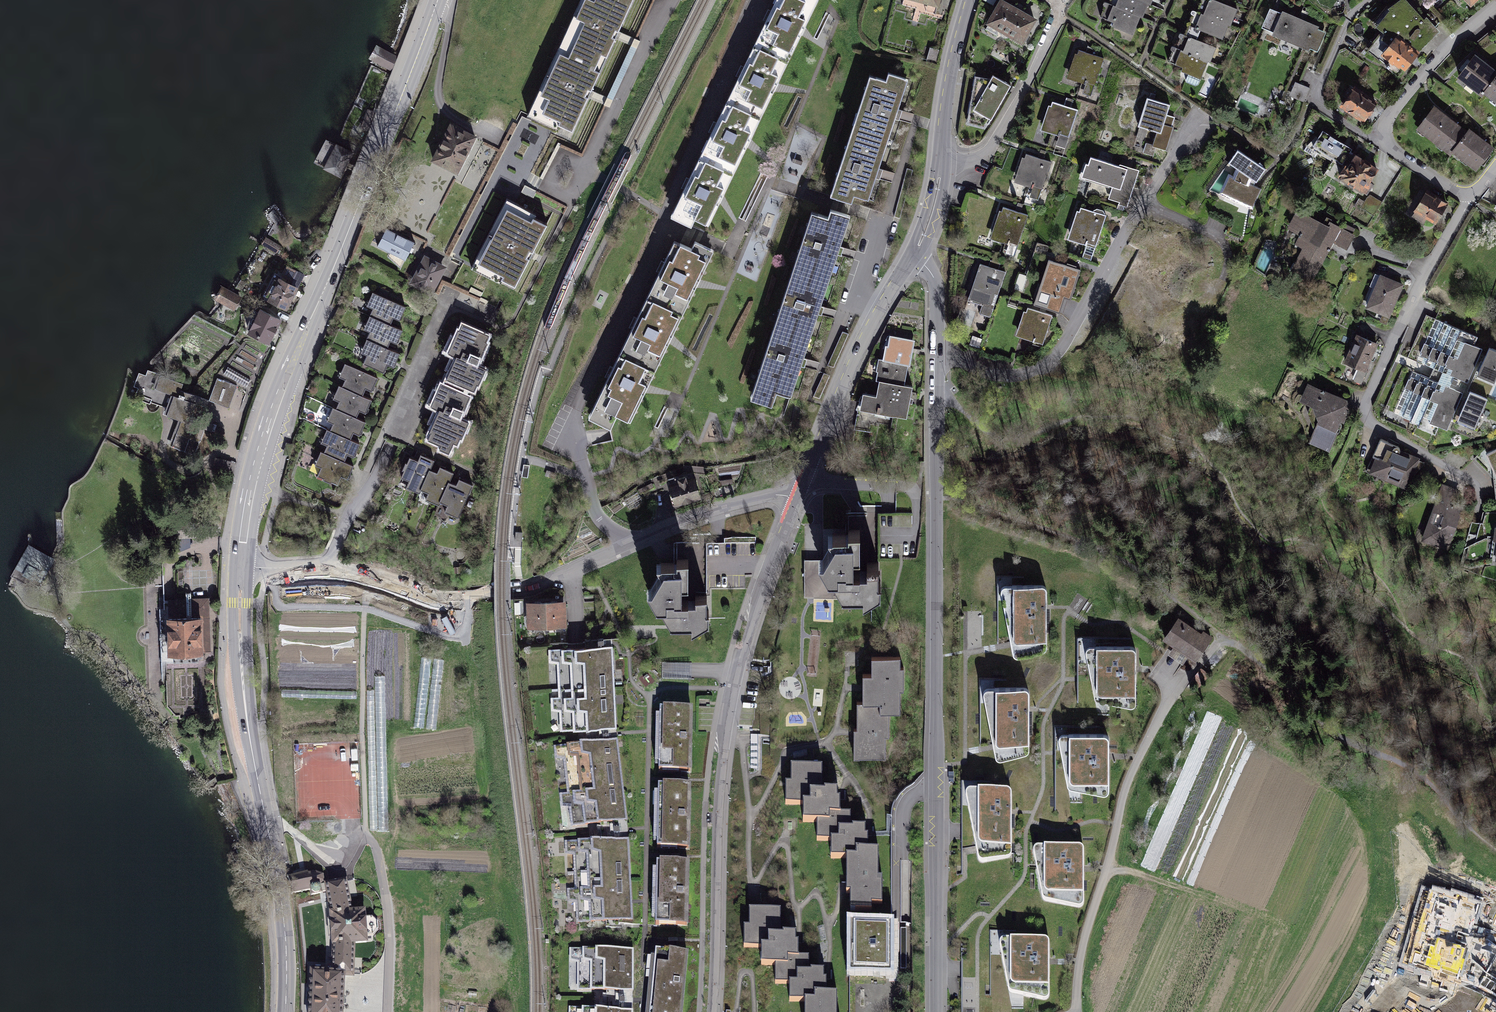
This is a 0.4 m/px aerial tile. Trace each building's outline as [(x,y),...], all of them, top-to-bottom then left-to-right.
[(529,115),(556,127),(558,122),(572,128),(630,0),(581,0),(529,115)] [(786,58),(815,0),(783,0),(779,7),(777,6),(766,27),(769,28),(761,46),(786,58)] [(986,21),(1024,42),(1038,15),(1011,0),(998,0),(986,21)] [(1114,7),(1111,5),(1104,22),(1112,25),(1111,28),(1132,36),(1139,18),(1143,19),(1149,4),(1153,5),(1155,0),(1116,0),(1114,7)] [(1470,13),(1484,0),(1457,0),(1470,13)] [(1240,14),(1210,3),(1205,19),(1201,17),(1196,31),(1226,42),(1231,28),(1234,29),(1240,14)] [(1329,34),(1270,11),(1261,33),(1320,57),(1329,34)] [(1419,56),(1395,38),(1379,57),(1404,76),(1419,56)] [(1219,52),(1188,40),(1183,53),(1178,53),(1173,68),(1203,80),(1210,63),(1214,64),(1219,52)] [(398,56),(376,44),(368,59),(391,71),(398,56)] [(786,58),(761,46),(752,63),(750,61),(739,83),(742,84),(734,100),(759,113),(786,58)] [(1103,58),(1076,50),(1068,75),(1086,80),(1083,90),(1093,93),(1103,58)] [(1457,81),(1479,98),(1482,95),(1495,106),(1495,73),(1476,57),(1457,81)] [(863,114),(857,134),(887,144),(909,79),(888,72),(886,80),(876,77),(870,93),(868,92),(860,113),(863,114)] [(996,74),(993,77),(977,74),(967,121),(988,127),(992,121),(992,117),(993,117),(1013,83),(996,74)] [(1310,87),(1295,81),(1289,95),(1305,101),(1310,87)] [(1377,106),(1354,89),(1338,111),(1362,127),(1377,106)] [(1168,103),(1145,97),(1139,121),(1159,126),(1155,144),(1168,147),(1176,116),(1165,113),(1168,103)] [(1079,108),(1049,99),(1040,128),(1060,134),(1057,145),(1067,148),(1079,108)] [(759,113),(734,100),(725,119),(722,117),(712,138),(715,140),(704,161),(730,173),(759,113)] [(1467,137),(1433,111),(1417,133),(1452,159),(1454,157),(1476,173),(1493,150),(1470,133),(1467,137)] [(475,136),(447,122),(430,157),(458,170),(475,136)] [(1349,147),(1325,133),(1316,148),(1341,162),(1349,147)] [(867,206),(887,144),(857,134),(851,152),(848,151),(841,173),(844,174),(836,197),(852,202),(852,201),(867,206)] [(1047,147),(1054,148),(1057,137),(1050,136),(1047,147)] [(351,153),(330,142),(319,164),(340,174),(351,153)] [(1051,162),(1021,153),(1013,180),(1033,186),(1030,196),(1039,199),(1051,162)] [(1267,172),(1236,154),(1227,167),(1239,172),(1235,179),(1228,178),(1220,196),(1256,209),(1265,191),(1248,185),(1250,180),(1258,183),(1267,172)] [(1138,170),(1088,155),(1081,177),(1112,186),(1109,195),(1124,199),(1122,205),(1127,207),(1138,170)] [(1377,172),(1353,157),(1338,180),(1359,193),(1366,183),(1370,185),(1377,172)] [(730,173),(704,161),(698,175),(695,173),(685,195),(687,196),(677,218),(691,225),(694,218),(706,224),(730,173)] [(1448,211),(1425,194),(1413,211),(1437,228),(1448,211)] [(553,221),(506,199),(472,270),(519,293),(553,221)] [(1107,215),(1078,206),(1068,236),(1089,243),(1086,254),(1093,257),(1107,215)] [(805,252),(800,268),(827,277),(847,214),(830,209),(828,216),(818,213),(813,228),(810,227),(802,251),(805,252)] [(1030,219),(1002,211),(994,239),(1012,244),(1010,253),(1020,255),(1030,219)] [(1328,228),(1298,212),(1289,230),(1300,237),(1297,244),(1302,250),(1287,279),(1310,291),(1334,246),(1347,253),(1359,231),(1334,218),(1328,228)] [(413,242),(385,227),(376,244),(405,259),(413,242)] [(646,296),(682,313),(714,249),(695,240),(692,246),(675,238),(646,296)] [(446,267),(424,255),(409,285),(431,296),(446,267)] [(1079,268),(1048,258),(1034,301),(1058,308),(1063,295),(1069,297),(1079,268)] [(308,272),(290,263),(282,281),(299,289),(308,272)] [(1006,272),(979,263),(968,298),(984,303),(981,313),(991,316),(1006,272)] [(786,311),(781,326),(808,335),(827,277),(800,268),(793,288),(790,287),(783,310),(786,311)] [(1404,288),(1377,278),(1366,308),(1385,315),(1382,322),(1390,325),(1404,288)] [(295,292),(276,283),(265,305),(284,314),(295,292)] [(214,299),(234,311),(242,297),(221,285),(214,299)] [(407,308),(370,293),(362,311),(371,314),(363,332),(369,335),(361,356),(365,358),(363,364),(382,372),(384,365),(392,368),(396,357),(385,352),(388,344),(398,348),(404,333),(391,328),(394,322),(400,325),(407,308)] [(682,313),(646,296),(620,351),(656,368),(682,313)] [(1052,314),(1025,305),(1015,334),(1043,343),(1052,314)] [(282,320),(258,309),(247,331),(271,342),(282,320)] [(1480,339),(1430,317),(1413,354),(1471,379),(1482,353),(1475,349),(1480,339)] [(788,395),(808,335),(781,326),(776,339),(773,338),(763,370),(766,371),(759,393),(774,398),(777,391),(788,395)] [(486,342),(458,330),(447,356),(455,359),(443,388),(438,386),(428,408),(437,411),(423,443),(436,448),(434,452),(451,459),(465,426),(459,424),(481,372),(474,370),(486,342)] [(1380,347),(1359,338),(1346,365),(1368,375),(1380,347)] [(656,368),(620,351),(588,416),(610,426),(616,414),(630,421),(656,368)] [(1488,351),(1477,379),(1494,386),(1495,381),(1495,354),(1488,351)] [(881,389),(880,397),(881,398),(908,403),(917,358),(892,353),(890,365),(887,364),(885,378),(881,377),(879,388),(881,389)] [(377,380),(343,367),(339,379),(346,382),(343,389),(338,388),(333,400),(338,402),(335,410),(331,409),(325,424),(331,427),(329,433),(326,431),(320,447),(324,448),(322,452),(318,451),(308,475),(344,489),(352,469),(343,465),(345,459),(351,461),(357,447),(348,443),(351,434),(358,436),(362,426),(353,422),(357,412),(365,415),(370,403),(361,400),(365,390),(372,393),(377,380)] [(162,391),(178,397),(171,417),(182,420),(172,447),(195,455),(205,429),(212,431),(214,424),(192,417),(196,403),(201,404),(203,399),(180,391),(183,384),(154,373),(162,391)] [(830,376),(823,373),(813,396),(820,399),(830,376)] [(1464,392),(1415,373),(1398,416),(1447,435),(1464,392)] [(229,408),(237,385),(217,377),(208,401),(229,408)] [(1348,404),(1307,390),(1300,405),(1313,410),(1318,426),(1312,444),(1333,452),(1341,426),(1352,417),(1348,404)] [(1486,402),(1469,395),(1457,424),(1475,431),(1486,402)] [(864,410),(861,426),(910,435),(915,404),(908,403),(897,401),(881,398),(878,413),(864,410)] [(1378,440),(1365,470),(1408,488),(1420,458),(1378,440)] [(1485,456),(1495,474),(1495,451),(1485,456)] [(419,463),(408,458),(399,479),(408,483),(406,488),(427,497),(425,501),(445,510),(444,513),(460,520),(473,488),(460,483),(458,489),(452,486),(456,477),(440,470),(437,475),(432,472),(435,464),(421,458),(419,463)] [(213,467),(230,472),(232,465),(215,460),(213,467)] [(695,474),(668,482),(674,503),(701,496),(695,474)] [(1465,513),(1440,504),(1427,543),(1452,551),(1465,513)] [(858,552),(858,530),(848,529),(848,533),(827,533),(831,537),(821,557),(815,558),(826,576),(834,577),(842,593),(864,592),(864,600),(881,590),(881,580),(878,581),(878,566),(869,566),(869,570),(849,569),(850,556),(850,552),(858,552)] [(39,588),(55,558),(29,543),(12,573),(11,575),(37,590),(39,588)] [(687,584),(685,559),(674,559),(674,563),(654,564),(658,568),(649,588),(642,589),(653,607),(662,607),(670,623),(691,623),(692,630),(709,620),(708,609),(705,609),(706,595),(696,595),(696,599),(678,599),(678,590),(679,583),(687,584)] [(1047,588),(1046,587),(1044,586),(1042,585),(1004,586),(1002,586),(1001,587),(1000,589),(1000,591),(1013,654),(1014,656),(1016,657),(1019,657),(1044,652),(1046,650),(1047,648),(1047,589),(1047,588)] [(199,662),(198,652),(211,652),(210,596),(168,597),(168,617),(166,617),(166,619),(167,653),(173,653),(173,663),(199,662)] [(567,623),(566,597),(526,599),(527,626),(567,623)] [(1212,642),(1182,620),(1166,642),(1197,663),(1212,642)] [(614,728),(611,647),(573,648),(557,649),(548,649),(549,661),(558,660),(559,697),(550,697),(551,710),(560,710),(560,730),(573,729),(585,729),(614,728)] [(1134,650),(1134,648),(1132,647),(1130,647),(1090,648),(1088,648),(1086,649),(1086,650),(1086,652),(1093,697),(1095,700),(1096,700),(1130,706),(1133,706),(1135,704),(1135,703),(1135,651),(1134,650)] [(900,654),(872,654),(872,671),(863,671),(863,701),(880,701),(880,711),(889,711),(900,711),(900,689),(904,689),(904,665),(900,665),(900,654)] [(422,657),(414,727),(424,728),(431,658),(422,657)] [(434,659),(426,729),(436,730),(444,660),(434,659)] [(1209,677),(1199,670),(1190,681),(1199,689),(1209,677)] [(1029,690),(1029,689),(1027,688),(1025,687),(987,688),(985,689),(984,690),(983,691),(983,693),(996,756),(997,759),(999,759),(1001,759),(1027,754),(1028,752),(1029,750),(1029,692),(1029,690)] [(863,701),(857,701),(857,727),(854,727),(854,759),(890,758),(889,711),(880,711),(880,701),(863,701)] [(694,706),(662,705),(661,769),(692,769),(694,706)] [(1108,737),(1107,736),(1106,735),(1104,734),(1063,735),(1061,735),(1060,736),(1059,738),(1059,740),(1067,785),(1068,787),(1070,788),(1103,794),(1107,794),(1108,792),(1109,790),(1108,738),(1108,737)] [(625,821),(616,740),(578,744),(562,746),(554,747),(555,758),(564,757),(568,794),(559,794),(561,807),(569,806),(572,826),(584,825),(596,824),(625,821)] [(823,769),(791,769),(792,786),(786,786),(786,806),(800,806),(800,824),(818,824),(829,824),(828,816),(839,815),(839,801),(836,801),(836,794),(823,794),(823,769)] [(694,783),(663,782),(661,846),(693,847),(694,783)] [(1011,794),(1011,793),(1009,792),(1007,791),(969,792),(967,793),(966,793),(965,795),(965,797),(978,860),(979,862),(981,863),(984,863),(1009,858),(1011,856),(1011,854),(1012,795),(1011,794)] [(335,819),(335,809),(319,809),(319,819),(335,819)] [(829,824),(818,824),(818,843),(830,842),(831,859),(845,859),(856,859),(855,851),(870,851),(870,835),(866,835),(866,828),(853,828),(853,815),(839,815),(828,816),(829,824)] [(632,921),(628,840),(589,842),(574,843),(565,843),(565,855),(574,854),(576,891),(568,891),(568,904),(577,904),(578,924),(591,923),(603,922),(632,921)] [(1083,849),(1082,847),(1080,846),(1078,846),(1038,847),(1036,847),(1035,848),(1034,849),(1034,851),(1042,896),(1043,899),(1045,899),(1078,905),(1081,905),(1083,903),(1084,902),(1083,850),(1083,849)] [(856,859),(845,859),(846,895),(851,895),(851,912),(872,911),(872,904),(884,904),(884,877),(879,877),(879,850),(870,851),(855,851),(856,859)] [(690,861),(658,860),(656,924),(688,924),(690,861)] [(326,892),(324,882),(321,883),(323,880),(323,879),(324,878),(324,873),(312,869),(288,875),(291,883),(293,894),(310,890),(312,895),(326,892)] [(366,906),(353,907),(347,876),(324,880),(324,882),(326,892),(329,908),(332,943),(330,966),(330,970),(342,971),(341,975),(345,975),(355,976),(356,941),(368,940),(368,935),(373,935),(378,930),(378,920),(372,915),(366,915),(366,906)] [(783,908),(750,909),(751,927),(744,927),(745,948),(758,947),(759,966),(775,965),(788,965),(788,956),(799,956),(799,942),(796,942),(796,934),(783,935),(783,908)] [(891,977),(889,922),(850,924),(852,979),(891,977)] [(1050,941),(1049,940),(1047,938),(1045,938),(1005,939),(1003,939),(1002,940),(1001,942),(1001,944),(1009,989),(1010,991),(1012,992),(1045,998),(1048,998),(1050,996),(1051,994),(1050,942),(1050,941)] [(632,991),(631,950),(591,951),(579,951),(568,950),(568,961),(576,962),(576,990),(588,989),(601,991),(632,991)] [(688,953),(656,951),(651,1011),(684,1011),(688,953)] [(788,983),(789,1002),(805,1002),(815,1001),(815,993),(828,993),(828,977),(825,977),(825,969),(812,969),(811,956),(799,956),(788,956),(788,965),(775,965),(776,983),(788,983)] [(341,975),(342,971),(330,970),(330,966),(310,965),(308,1011),(343,1011),(345,975),(341,975)] [(815,993),(815,1001),(805,1002),(805,1011),(838,1011),(838,993),(828,993),(815,993)]
